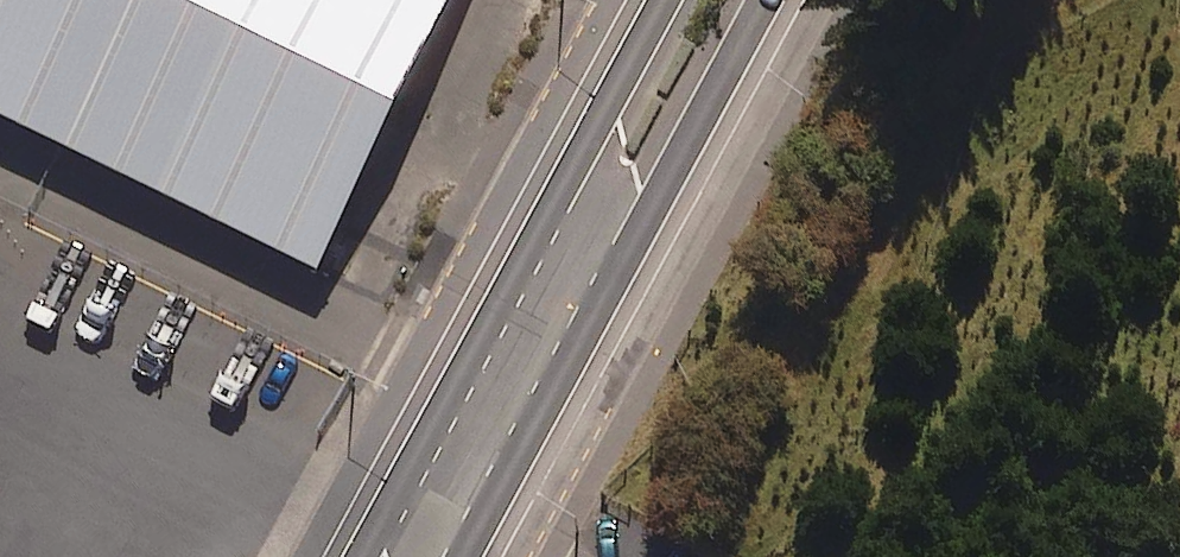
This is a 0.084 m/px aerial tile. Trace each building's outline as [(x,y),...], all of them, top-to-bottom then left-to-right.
[(321,269),(453,0),(0,0),(0,113),(321,269)]
